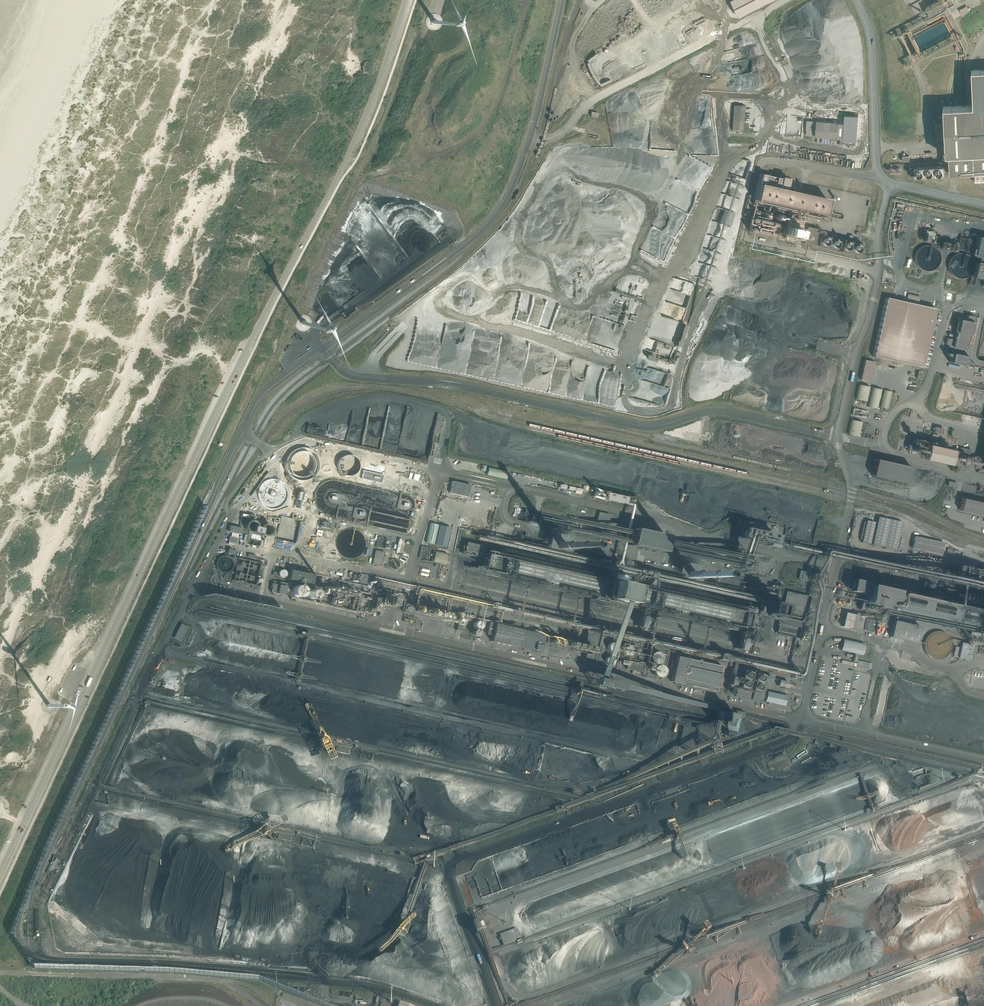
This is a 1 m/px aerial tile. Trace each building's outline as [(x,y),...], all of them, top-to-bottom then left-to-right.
[(731,1),(739,16),(770,0),(733,0),(731,1)] [(925,7),(931,17),(947,9),(946,7),(955,3),(953,0),(939,0),(925,7)] [(958,10),(952,13),(955,19),(961,16),(958,10)] [(363,72),(372,74),(374,62),(365,61),(364,64),(363,64),(363,65),(362,66),(362,67),(362,68),(363,68),(363,69),(363,70),(363,72)] [(943,106),(943,114),(944,119),(945,139),(945,141),(945,148),(945,153),(948,153),(948,159),(949,174),(956,173),(958,173),(959,173),(970,172),(971,172),(973,172),(976,172),(977,172),(982,172),(983,172),(983,69),(980,69),(978,69),(971,70),(971,73),(971,75),(972,88),(973,104),(972,105),(972,104),(967,105),(966,105),(962,105),(957,105),(954,105),(949,106),(948,106),(943,106)] [(744,106),(733,105),(731,129),(742,130),(744,106)] [(817,121),(807,120),(806,129),(806,135),(843,138),(843,139),(856,140),(858,115),(845,114),(844,122),(817,120),(817,121)] [(942,164),(909,166),(910,176),(921,175),(925,175),(944,174),(944,164),(942,164)] [(760,173),(753,204),(754,205),(799,215),(820,219),(822,220),(822,219),(824,213),(825,207),(827,199),(813,196),(798,192),(797,192),(789,190),(791,181),(774,177),(771,176),(770,176),(767,175),(766,175),(763,174),(760,173)] [(775,222),(752,217),(749,231),(771,236),(775,222)] [(795,237),(797,227),(788,225),(789,223),(790,224),(791,221),(787,220),(784,219),(780,234),(795,237)] [(818,229),(806,226),(802,243),(859,256),(862,243),(817,233),(818,229)] [(924,229),(923,235),(922,241),(932,243),(935,231),(924,229)] [(977,236),(973,254),(983,257),(983,238),(977,236)] [(960,237),(958,243),(957,248),(968,251),(969,245),(970,239),(960,237)] [(943,249),(951,251),(952,251),(954,252),(955,244),(954,243),(953,243),(940,240),(938,248),(943,249)] [(939,257),(939,254),(938,252),(937,250),(935,248),(934,246),(932,245),(929,244),(927,244),(924,244),(922,245),(920,246),(917,247),(916,249),(914,251),(913,254),(913,256),(913,259),(914,261),(915,264),(917,266),(919,267),(921,269),(924,270),(926,270),(929,270),(931,269),(934,267),(935,266),(937,264),(938,262),(939,259),(939,257)] [(972,265),(972,262),(971,260),(970,258),(969,256),(968,255),(966,254),(964,253),(962,252),(960,252),(958,252),(955,253),(953,254),(951,256),(949,258),(948,259),(947,262),(947,264),(947,267),(948,269),(949,271),(950,273),(952,275),(954,276),(956,277),(959,277),(962,277),(964,276),(966,276),(968,274),(970,272),(971,270),(972,268),(972,265)] [(690,295),(693,283),(675,278),(673,285),(680,287),(682,288),(681,292),(690,295)] [(919,296),(907,293),(905,301),(886,297),(872,356),(922,367),(935,308),(917,304),(919,296)] [(964,320),(959,319),(958,319),(956,328),(955,334),(954,337),(954,338),(954,339),(953,346),(950,345),(951,339),(949,338),(947,338),(946,344),(948,345),(948,347),(952,348),(951,352),(951,353),(949,353),(948,353),(946,352),(945,352),(945,355),(950,356),(949,359),(949,362),(964,365),(964,364),(965,364),(965,363),(965,362),(966,356),(967,351),(968,349),(966,349),(968,342),(968,340),(969,338),(969,336),(970,331),(970,330),(972,323),(972,322),(973,317),(973,316),(969,315),(967,315),(965,320),(964,320)] [(870,381),(871,378),(871,375),(873,368),(874,365),(874,362),(864,359),(860,379),(870,381)] [(866,401),(869,386),(859,384),(855,399),(866,401)] [(878,409),(881,391),(882,389),(871,387),(867,406),(878,409)] [(887,408),(891,391),(884,390),(880,407),(887,408)] [(862,422),(851,419),(848,434),(849,434),(858,436),(859,433),(859,432),(862,422)] [(950,449),(924,442),(921,456),(947,462),(950,449)] [(960,447),(959,451),(958,452),(958,453),(969,455),(970,449),(969,449),(961,447),(960,447)] [(910,466),(875,458),(871,475),(906,483),(910,466)] [(406,471),(367,463),(364,473),(404,482),(406,471)] [(488,467),(487,475),(506,479),(508,471),(488,467)] [(398,481),(396,487),(417,492),(419,486),(403,482),(398,481)] [(470,485),(452,481),(449,492),(449,493),(467,497),(470,485)] [(964,483),(963,490),(974,493),(976,486),(964,483)] [(624,503),(626,496),(595,490),(595,491),(602,493),(601,498),(624,503)] [(962,497),(959,510),(983,516),(983,502),(962,497)] [(610,515),(598,512),(597,520),(608,523),(610,515)] [(878,517),(871,544),(896,550),(902,522),(878,517)] [(258,528),(258,526),(258,525),(258,523),(257,521),(255,520),(254,519),(252,519),(250,519),(249,519),(247,520),(246,521),(245,523),(244,524),(244,526),(244,528),(244,529),(245,531),(247,532),(248,533),(250,533),(252,533),(253,533),(255,532),(256,531),(257,530),(258,528)] [(866,520),(861,542),(869,544),(874,522),(866,520)] [(438,524),(430,523),(425,542),(433,544),(438,524)] [(272,532),(272,531),(272,530),(272,528),(271,527),(270,526),(269,525),(268,525),(266,524),(265,524),(263,525),(261,526),(261,527),(260,528),(259,529),(259,530),(259,531),(259,532),(260,534),(260,535),(261,536),(263,537),(264,537),(265,538),(266,538),(267,538),(269,537),(270,536),(271,536),(272,534),(272,532)] [(447,547),(450,527),(439,524),(435,544),(447,547)] [(242,528),(230,526),(229,532),(241,534),(242,528)] [(774,547),(777,535),(731,526),(729,534),(763,541),(763,545),(774,547)] [(666,535),(632,528),(629,545),(662,552),(666,535)] [(914,536),(911,548),(938,554),(941,554),(944,543),(939,542),(914,536)] [(376,547),(383,548),(385,539),(378,537),(376,546),(376,547)] [(477,549),(478,544),(466,542),(464,549),(474,551),(474,548),(477,549)] [(706,550),(690,547),(688,555),(704,558),(706,550)] [(384,552),(375,550),(372,564),(381,566),(384,552)] [(447,553),(435,551),(432,561),(445,564),(447,553)] [(500,578),(499,578),(521,583),(596,599),(603,601),(607,602),(608,599),(623,603),(630,604),(629,607),(716,626),(725,628),(724,627),(729,605),(730,606),(730,605),(721,603),(685,595),(635,584),(632,584),(628,584),(628,583),(624,582),(610,579),(606,578),(606,579),(603,578),(603,577),(600,576),(549,564),(505,554),(505,555),(500,577),(500,578)] [(311,574),(289,569),(287,579),(309,584),(311,574)] [(686,570),(683,574),(688,579),(691,574),(686,570)] [(809,572),(800,570),(798,579),(807,581),(809,572)] [(279,582),(278,585),(272,583),(270,592),(284,595),(286,583),(279,582)] [(304,591),(304,589),(303,588),(303,587),(302,586),(300,585),(299,585),(297,585),(296,585),(294,586),(294,587),(293,589),(293,591),(293,592),(294,593),(295,594),(297,595),(298,595),(300,595),(301,595),(302,594),(303,592),(304,591)] [(866,585),(863,601),(860,601),(859,609),(875,612),(876,606),(971,627),(970,634),(983,637),(983,612),(866,585)] [(319,595),(319,593),(319,591),(318,590),(317,588),(315,588),(313,587),(312,587),(310,588),(309,589),(308,591),(307,593),(307,594),(308,596),(309,598),(311,599),(312,599),(314,599),(316,599),(317,598),(319,596),(319,595)] [(347,591),(328,587),(327,591),(346,595),(347,591)] [(971,593),(966,593),(966,592),(959,591),(958,596),(959,596),(972,599),(975,599),(981,601),(983,602),(983,596),(981,596),(978,595),(976,595),(973,594),(972,594),(971,594),(971,593)] [(373,598),(361,595),(357,611),(370,614),(373,598)] [(759,602),(757,611),(756,612),(763,613),(764,613),(764,614),(772,616),(772,615),(774,615),(773,616),(781,618),(782,618),(782,615),(783,610),(784,606),(776,604),(776,606),(774,606),(775,604),(767,602),(766,604),(765,604),(765,603),(759,602)] [(420,608),(405,605),(403,612),(407,613),(408,611),(416,613),(416,615),(419,615),(420,608)] [(752,610),(741,608),(737,627),(742,628),(743,622),(749,623),(752,610)] [(844,612),(841,626),(856,630),(859,615),(844,612)] [(919,626),(893,620),(890,637),(916,642),(919,626)] [(544,634),(489,622),(486,634),(492,635),(490,641),(540,652),(541,647),(544,647),(545,643),(542,643),(544,634)] [(181,623),(174,637),(181,641),(188,627),(181,623)] [(558,638),(551,636),(550,642),(557,644),(563,645),(564,641),(558,639),(558,638)] [(866,645),(846,640),(843,651),(863,656),(866,645)] [(568,647),(591,652),(592,646),(569,642),(568,647)] [(618,647),(618,645),(617,644),(615,642),(613,642),(612,642),(611,643),(609,644),(608,645),(608,647),(608,649),(609,650),(610,651),(611,651),(613,652),(614,652),(615,652),(616,651),(617,650),(618,649),(618,648),(618,647)] [(973,645),(960,642),(957,658),(969,660),(973,645)] [(632,649),(632,648),(631,647),(630,646),(628,645),(627,645),(625,646),(624,648),(624,649),(624,650),(624,651),(625,652),(626,653),(628,653),(629,653),(630,653),(631,652),(632,651),(632,649)] [(660,656),(660,654),(659,653),(658,653),(657,652),(655,651),(653,651),(652,652),(651,652),(651,653),(650,654),(650,655),(650,656),(650,657),(650,658),(651,660),(652,660),(653,661),(655,661),(656,661),(658,660),(659,659),(659,658),(660,658),(660,656)] [(672,660),(670,669),(673,669),(670,681),(671,681),(674,682),(675,682),(675,683),(676,684),(678,683),(704,688),(716,691),(720,669),(721,666),(711,664),(699,661),(700,660),(698,659),(698,661),(676,656),(675,661),(672,660)] [(833,678),(836,663),(823,660),(820,676),(833,678)] [(642,672),(643,664),(627,661),(625,668),(642,672)] [(730,672),(726,689),(729,690),(732,691),(736,691),(735,694),(735,695),(751,699),(761,701),(763,693),(765,693),(766,690),(766,688),(759,687),(762,675),(756,674),(751,672),(740,670),(740,674),(735,673),(730,672)] [(771,677),(762,675),(760,687),(769,689),(771,677)] [(786,696),(767,691),(765,701),(784,705),(786,696)] [(467,901),(473,899),(467,882),(462,884),(467,901)] [(486,930),(482,921),(474,924),(477,934),(486,930)] [(515,938),(520,937),(517,928),(508,932),(508,931),(504,932),(504,933),(500,935),(501,937),(499,938),(500,940),(502,939),(504,945),(516,940),(515,938)]
